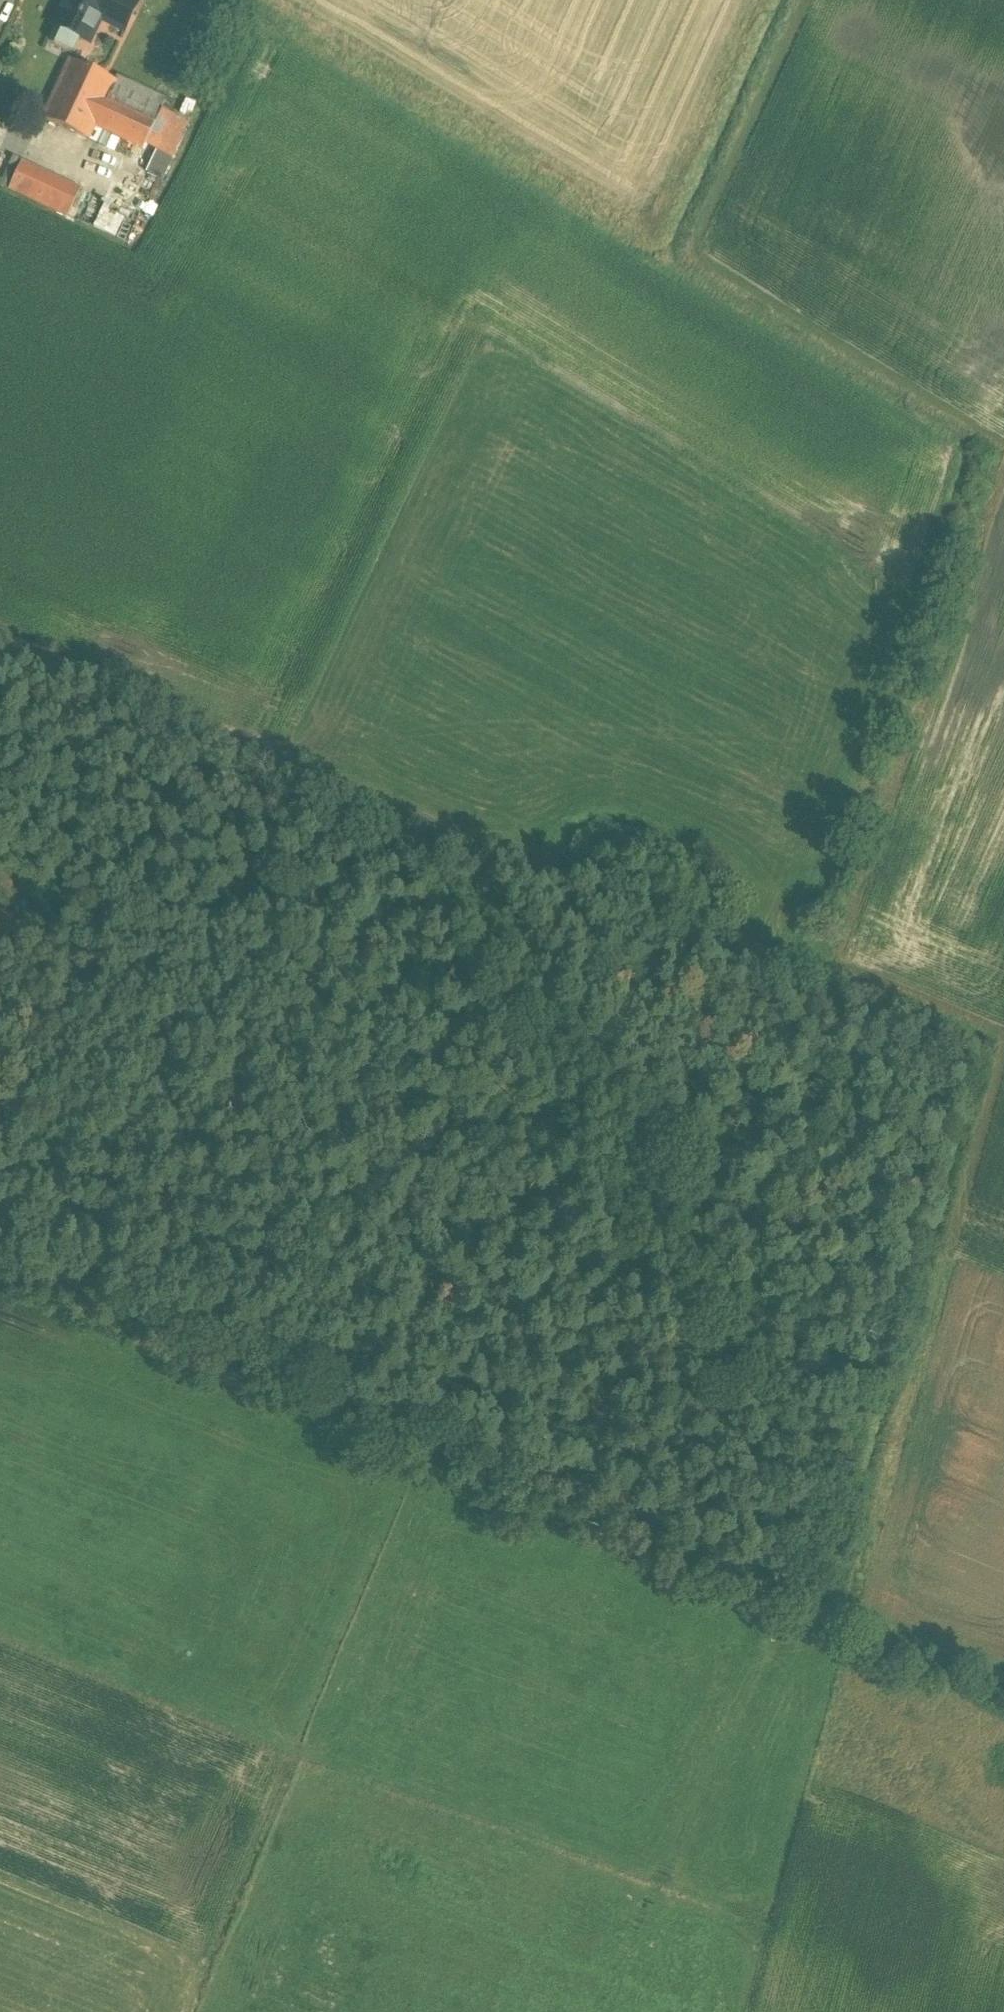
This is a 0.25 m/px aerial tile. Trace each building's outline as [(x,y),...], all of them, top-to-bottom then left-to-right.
[(55,27),(88,43),(100,18),(125,30),(137,4),(130,0),(68,0),(55,27)] [(115,82),(70,60),(42,119),(98,145),(104,132),(142,149),(173,163),(191,123),(162,110),(166,101),(117,78),(115,82)] [(81,190),(13,158),(0,185),(68,217),(81,190)]
